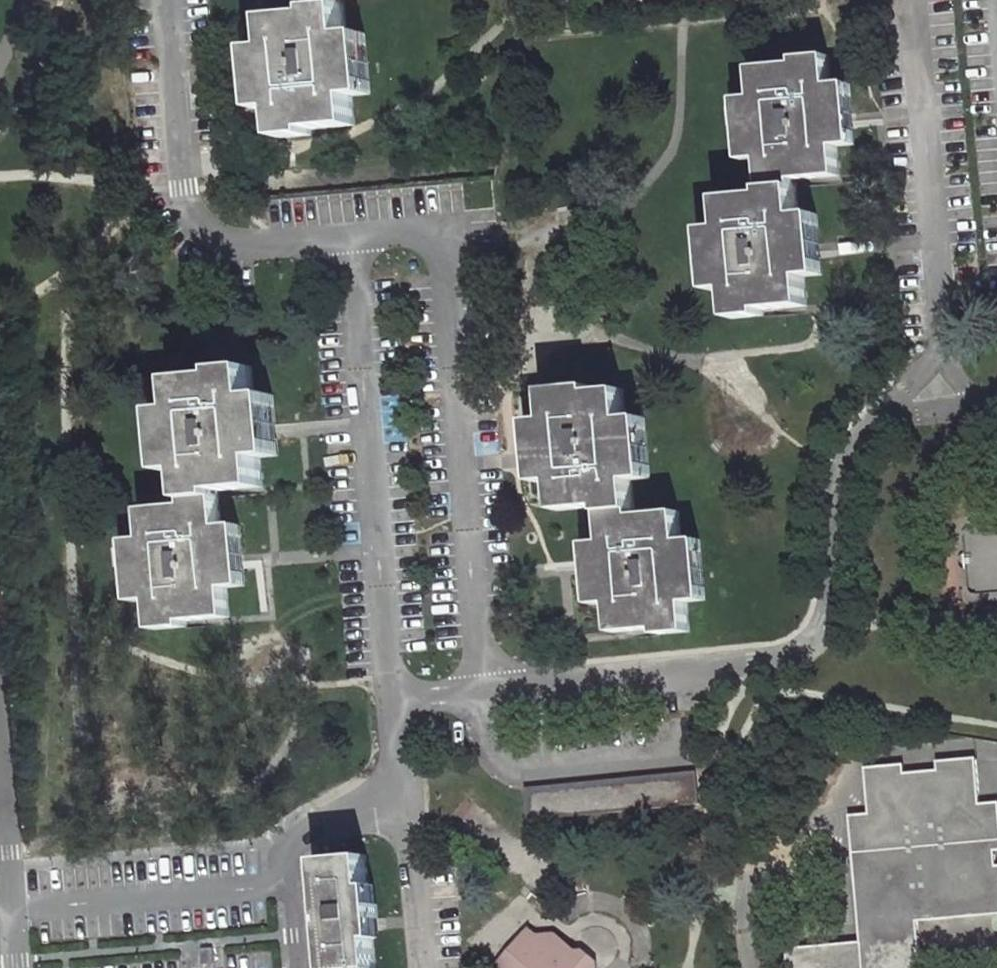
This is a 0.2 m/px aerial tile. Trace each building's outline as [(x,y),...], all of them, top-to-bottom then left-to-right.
[(351,37),(349,1),(313,3),(313,15),(271,18),(273,48),(264,49),(269,110),(277,109),(279,140),(313,138),(312,130),(359,127),(357,97),(362,96),(358,36),(351,37)] [(367,36),(358,36),(362,96),(371,96),(367,36)] [(269,110),(264,49),(256,49),(260,110),(269,110)] [(842,147),(835,87),(828,88),(826,65),(799,68),(798,61),(750,65),(754,103),(749,103),(755,162),(760,162),(763,197),(721,202),(724,232),(717,233),(723,291),(729,290),(733,322),(759,320),(758,311),(809,306),(805,276),(812,275),(806,215),(799,216),(795,181),(837,177),(835,148),(842,147)] [(835,87),(842,147),(853,147),(846,86),(835,87)] [(755,162),(749,103),(737,104),(743,163),(755,162)] [(816,214),(806,215),(812,275),(822,274),(816,214)] [(723,291),(717,233),(704,235),(711,292),(723,291)] [(259,399),(257,368),(226,369),(226,376),(179,379),(181,409),(175,409),(177,472),(183,472),(186,507),(141,509),(143,538),(137,538),(140,599),(146,598),(148,629),(183,627),(182,619),(229,617),(227,589),(235,589),(231,527),(224,527),(222,493),(265,490),(264,461),(271,460),(267,398),(259,399)] [(595,388),(549,391),(551,421),(544,422),(548,484),(555,484),(557,512),(601,508),(603,543),(598,543),(603,606),(608,605),(610,632),(655,629),(655,635),(686,633),(684,603),(690,603),(686,540),(680,540),(678,513),(634,516),(632,483),(639,482),(635,420),(627,421),(625,394),(596,396),(595,388)] [(267,398),(271,460),(279,459),(275,397),(267,398)] [(177,472),(175,409),(165,410),(169,472),(177,472)] [(647,419),(635,420),(639,482),(651,482),(647,419)] [(548,484),(544,422),(532,422),(537,485),(548,484)] [(996,588),(996,525),(971,526),(974,589),(996,588)] [(231,527),(235,589),(244,588),(241,527),(231,527)] [(130,600),(140,599),(137,538),(127,539),(130,600)] [(697,539),(686,540),(690,603),(701,602),(697,539)] [(603,606),(598,543),(586,544),(590,607),(603,606)] [(790,944),(792,967),(922,967),(918,920),(996,913),(996,867),(991,868),(989,850),(996,850),(996,822),(995,801),(977,803),(972,759),(935,762),(935,771),(900,774),(900,766),(864,769),(866,814),(851,815),(861,938),(790,944)] [(695,770),(523,787),(527,820),(699,804),(695,770)] [(377,934),(383,933),(379,893),(378,879),(371,880),(368,850),(322,854),(332,967),(380,967),(377,934)] [(602,964),(558,934),(533,934),(504,967),(602,967),(602,964)]
